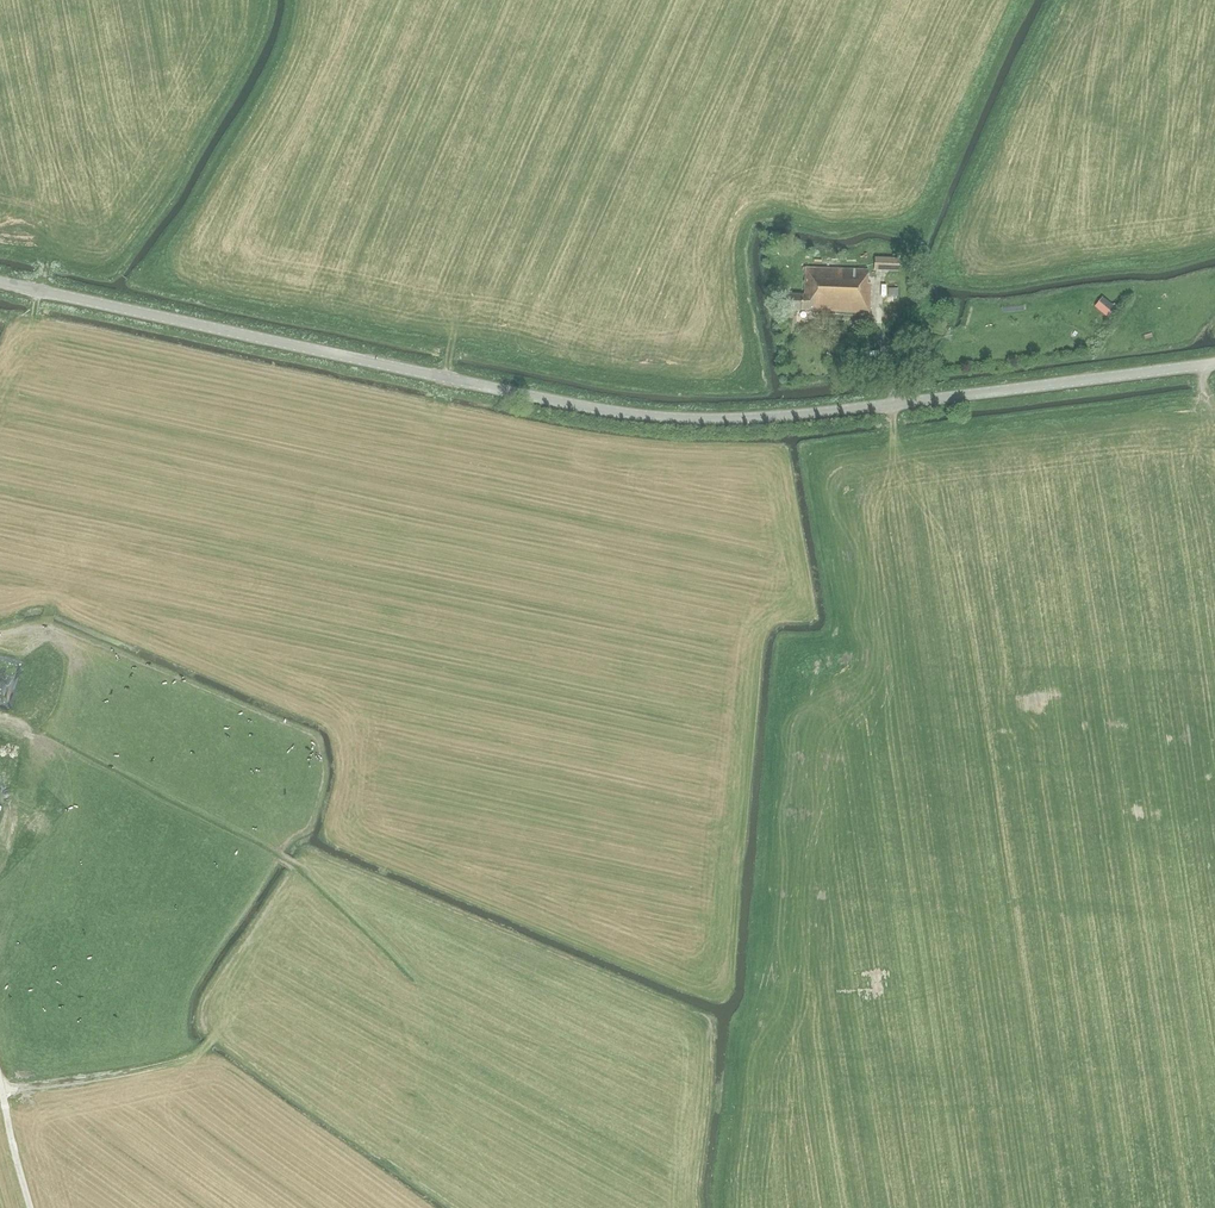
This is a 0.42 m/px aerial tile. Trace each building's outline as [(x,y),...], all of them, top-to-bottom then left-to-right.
[(900,258),(875,257),(875,270),(900,271),(900,258)] [(869,315),(871,283),(868,283),(868,270),(806,267),(805,295),(783,294),(782,309),(813,311),(813,313),(869,315)] [(1106,300),(1099,309),(1108,316),(1115,308),(1106,300)]
